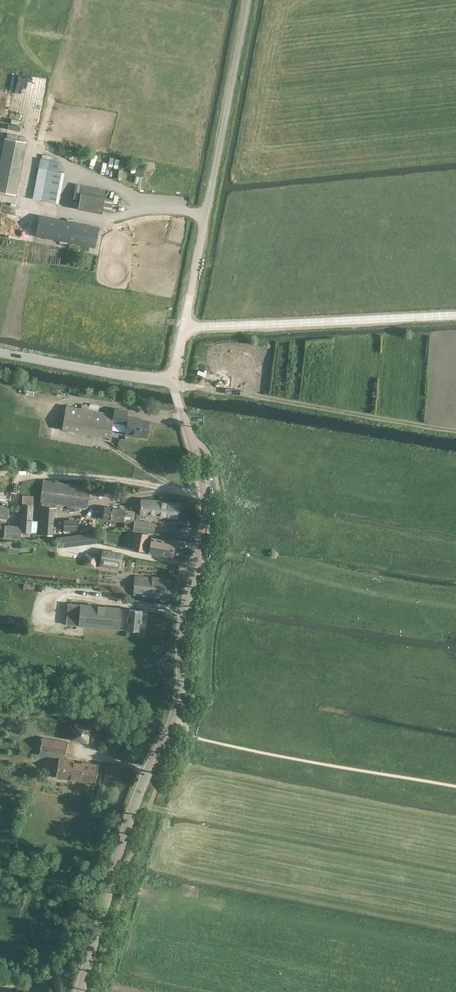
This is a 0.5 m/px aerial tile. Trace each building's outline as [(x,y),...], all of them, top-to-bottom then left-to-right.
[(0,157),(0,192),(16,195),(26,142),(4,137),(0,157)] [(41,158),(40,158),(32,199),(58,204),(64,172),(62,172),(63,166),(59,165),(60,162),(52,160),(53,156),(42,154),(41,158)] [(105,189),(76,183),(72,200),(78,202),(77,209),(101,214),(105,189)] [(34,236),(94,248),(99,227),(39,215),(34,236)] [(66,406),(62,429),(109,437),(113,414),(66,406)] [(114,408),(112,422),(125,424),(124,436),(146,440),(149,421),(126,417),(127,410),(114,408)] [(56,503),(87,507),(90,486),(43,480),(40,501),(42,501),(42,506),(41,506),(39,534),(52,535),(54,507),(56,508),(56,503)] [(20,539),(20,532),(30,533),(33,497),(22,496),(20,526),(4,525),(3,538),(20,539)] [(135,514),(133,530),(153,533),(154,523),(141,521),(142,514),(177,518),(179,503),(141,499),(140,515),(135,514)] [(124,528),(132,529),(134,513),(134,511),(134,510),(104,507),(102,518),(125,521),(124,528)] [(77,519),(63,519),(63,531),(77,531),(77,519)] [(172,556),(174,543),(151,538),(150,540),(146,539),(147,534),(135,531),(131,549),(144,551),(145,545),(149,546),(148,552),(172,556)] [(95,532),(62,536),(64,547),(97,543),(95,532)] [(102,550),(100,562),(120,565),(122,553),(102,550)] [(173,579),(135,576),(133,595),(170,598),(173,579)] [(127,630),(138,631),(139,623),(141,623),(142,610),(120,608),(121,608),(68,603),(65,630),(78,631),(78,625),(119,629),(119,628),(127,629),(127,630)] [(74,722),(70,739),(87,743),(91,726),(74,722)] [(42,738),(40,748),(65,753),(67,742),(42,738)] [(51,777),(80,783),(82,784),(86,765),(54,758),(51,777)]
